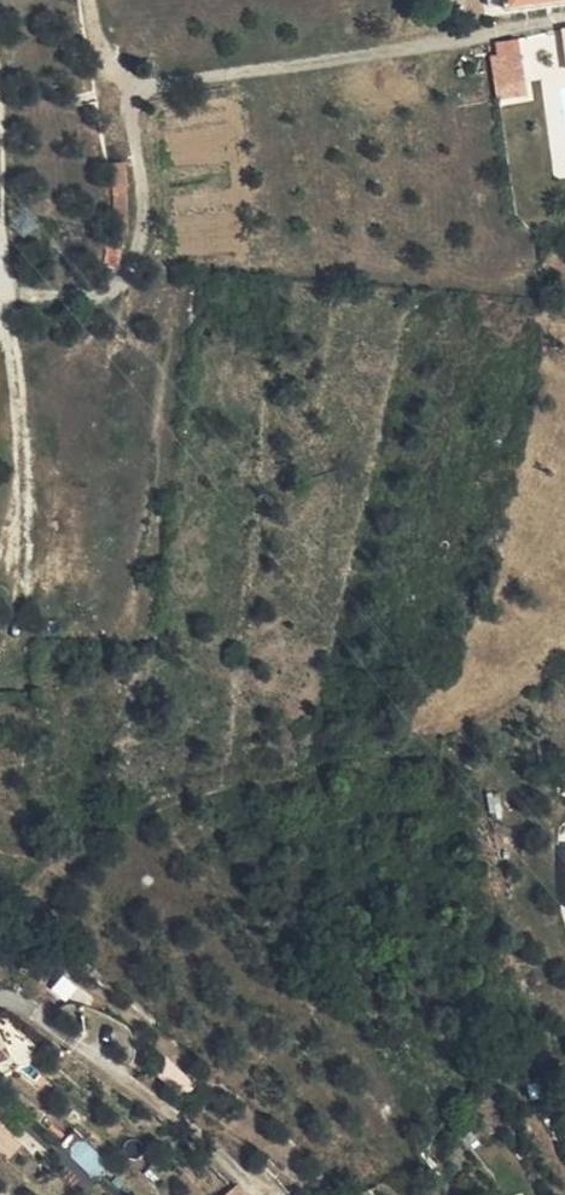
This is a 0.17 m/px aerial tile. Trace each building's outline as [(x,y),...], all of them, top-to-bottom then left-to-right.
[(532,74),(552,67),(540,31),(520,37),(532,74)] [(523,61),(508,64),(518,124),(533,121),(523,61)]
